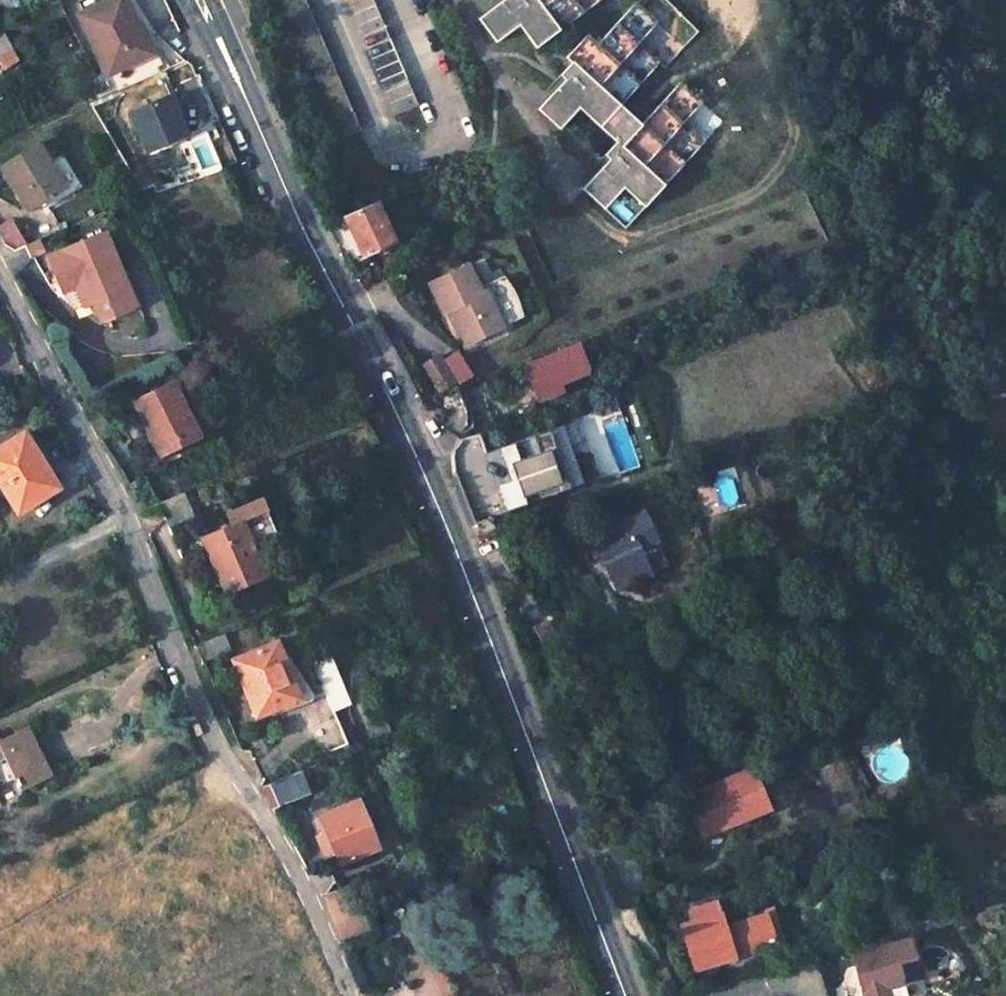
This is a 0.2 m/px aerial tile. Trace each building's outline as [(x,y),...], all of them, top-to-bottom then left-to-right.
[(153,53),(127,0),(107,0),(81,12),(110,73),(153,53)] [(305,0),(275,0),(334,138),(359,128),(305,0)] [(373,0),(343,0),(391,114),(417,104),(373,0)] [(478,17),(495,40),(519,23),(535,46),(598,0),(500,0),(478,17)] [(657,21),(635,1),(596,43),(586,33),(566,54),(576,64),(537,107),(559,128),(578,106),(620,144),(581,187),(604,207),(623,185),(644,206),(703,141),(682,121),(701,101),(680,80),(641,123),(619,104),(658,62),(638,42),(657,21)] [(170,95),(132,113),(149,152),(188,135),(170,95)] [(30,211),(68,188),(39,141),(2,164),(30,211)] [(340,221),(342,227),(350,223),(364,253),(394,239),(377,202),(340,221)] [(27,244),(13,220),(0,227),(0,237),(9,252),(27,244)] [(130,286),(106,232),(50,256),(70,302),(79,307),(95,300),(103,318),(126,309),(118,291),(130,286)] [(466,342),(503,326),(491,301),(485,286),(480,288),(470,264),(430,282),(442,312),(451,309),(466,342)] [(491,301),(503,326),(515,321),(497,280),(485,286),(491,301)] [(138,304),(130,286),(118,291),(126,309),(138,304)] [(589,369),(578,341),(524,362),(538,399),(563,390),(560,382),(589,369)] [(423,364),(437,391),(438,391),(453,383),(439,356),(423,364)] [(162,454),(201,435),(173,381),(140,398),(153,423),(148,426),(162,454)] [(153,423),(140,398),(135,400),(148,426),(153,423)] [(572,419),(561,423),(568,444),(580,440),(572,419)] [(561,423),(550,427),(569,479),(523,495),(525,502),(582,481),(568,444),(561,423)] [(550,427),(484,451),(505,509),(525,502),(523,495),(569,479),(550,427)] [(24,430),(0,446),(0,480),(19,511),(56,488),(33,452),(36,450),(24,430)] [(225,497),(218,482),(208,487),(215,502),(225,497)] [(167,499),(177,520),(192,514),(183,492),(167,499)] [(279,537),(262,497),(228,510),(234,524),(204,536),(228,592),(267,575),(255,548),(279,537)] [(667,564),(643,511),(592,534),(617,588),(667,564)] [(225,632),(199,642),(206,660),(231,649),(225,632)] [(290,669),(279,641),(234,658),(240,672),(246,669),(252,683),(246,687),(257,716),(297,699),(286,671),(290,669)] [(240,672),(246,687),(252,683),(246,669),(240,672)] [(28,726),(0,740),(0,756),(5,754),(15,776),(13,778),(18,789),(50,774),(28,726)] [(770,807),(753,766),(685,795),(700,830),(733,817),(734,821),(770,807)] [(301,770),(304,777),(311,774),(308,767),(301,770)] [(272,805),(309,790),(304,777),(301,770),(262,786),(272,805)] [(340,863),(379,847),(360,799),(321,815),(327,831),(318,835),(325,855),(336,850),(340,863)] [(733,817),(700,830),(702,835),(734,821),(733,817)] [(696,970),(774,944),(765,915),(725,928),(717,901),(689,910),(693,923),(682,927),(696,970)] [(864,995),(889,995),(887,987),(904,982),(921,978),(910,938),(852,954),(864,995)] [(889,995),(907,995),(904,982),(887,987),(889,995)]
